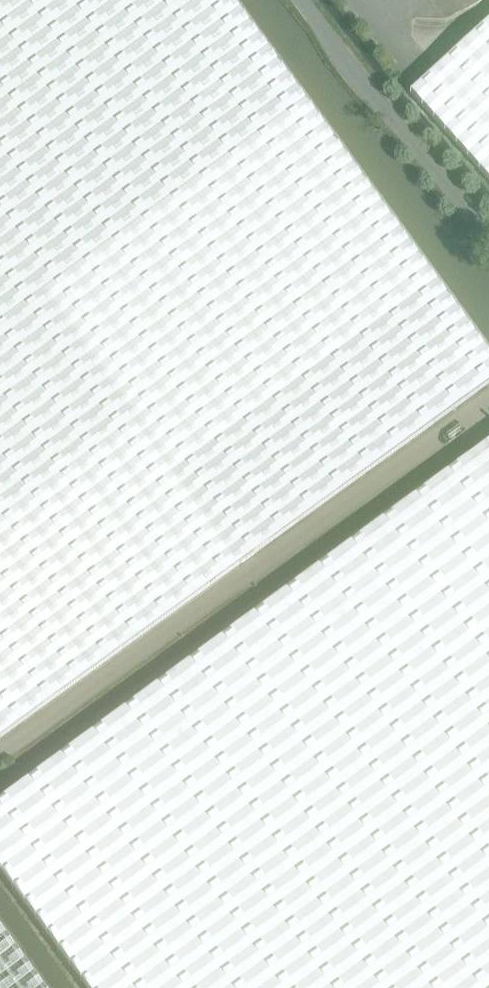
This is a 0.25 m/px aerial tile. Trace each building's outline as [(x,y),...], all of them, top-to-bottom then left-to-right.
[(488,383),(488,353),(233,0),(0,0),(0,739),(488,383)] [(411,95),(488,181),(488,25),(411,95)] [(0,802),(0,870),(87,987),(488,987),(488,444),(486,447),(478,452),(270,605),(0,802)] [(0,928),(0,987),(43,987),(0,928)]
